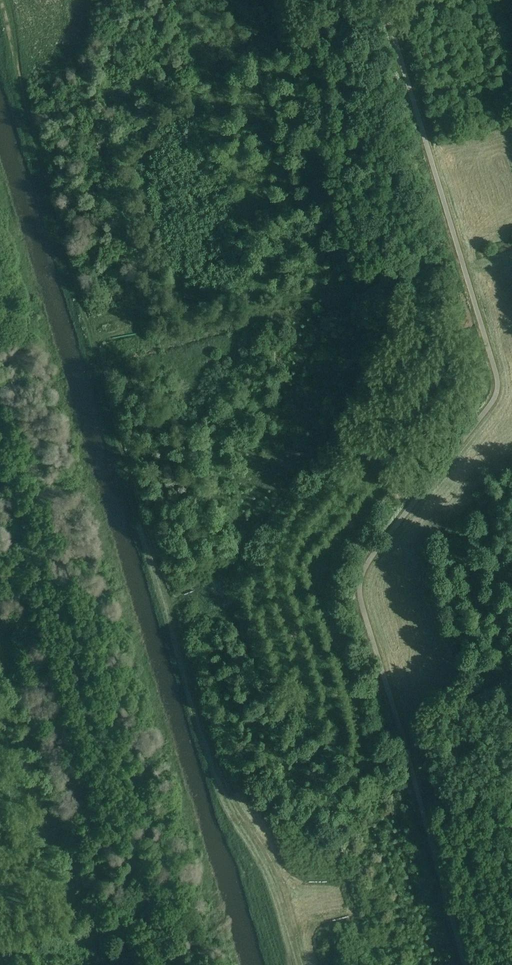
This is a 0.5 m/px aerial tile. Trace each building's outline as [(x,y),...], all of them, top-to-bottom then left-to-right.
[(173,531),(177,540),(186,536),(183,528),(173,531)]
